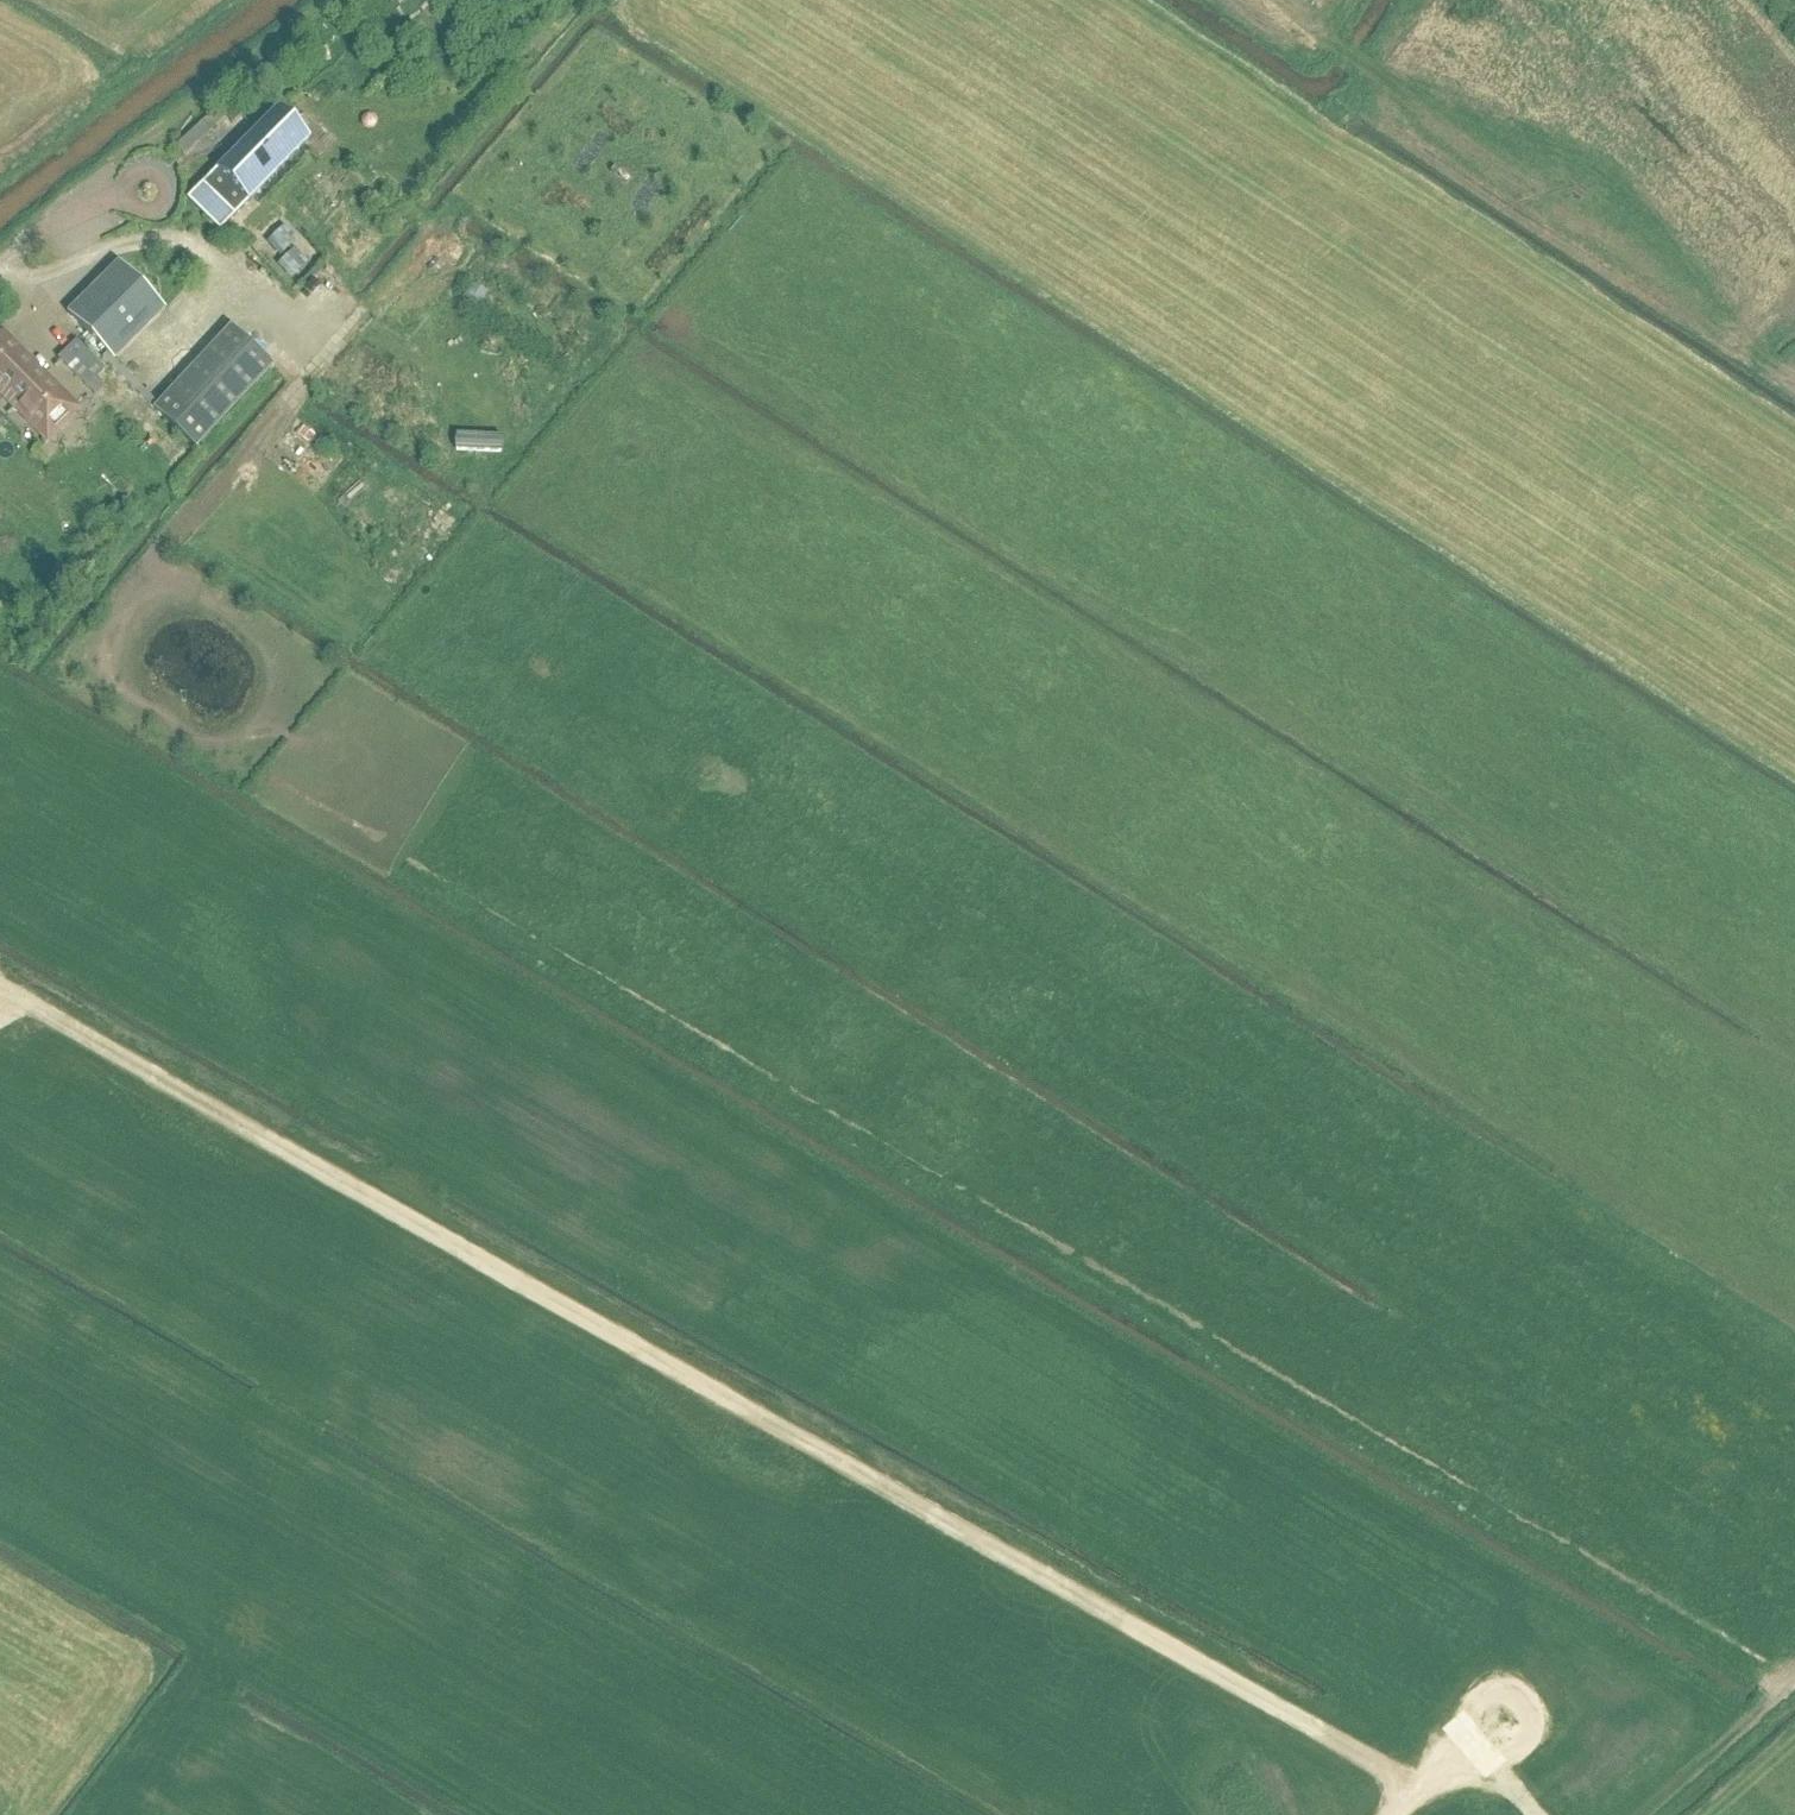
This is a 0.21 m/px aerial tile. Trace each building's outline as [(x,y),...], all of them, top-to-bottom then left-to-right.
[(278,110),(202,187),(234,219),(311,142),(278,110)] [(302,251),(320,234),(306,218),(287,235),(302,251)] [(317,239),(298,260),(314,274),(333,253),(317,239)] [(119,264),(67,316),(105,353),(123,336),(96,308),(111,293),(142,324),(160,306),(119,264)] [(232,328),(153,412),(197,453),(275,369),(232,328)] [(0,339),(0,393),(49,441),(80,409),(4,334),(0,339)]
